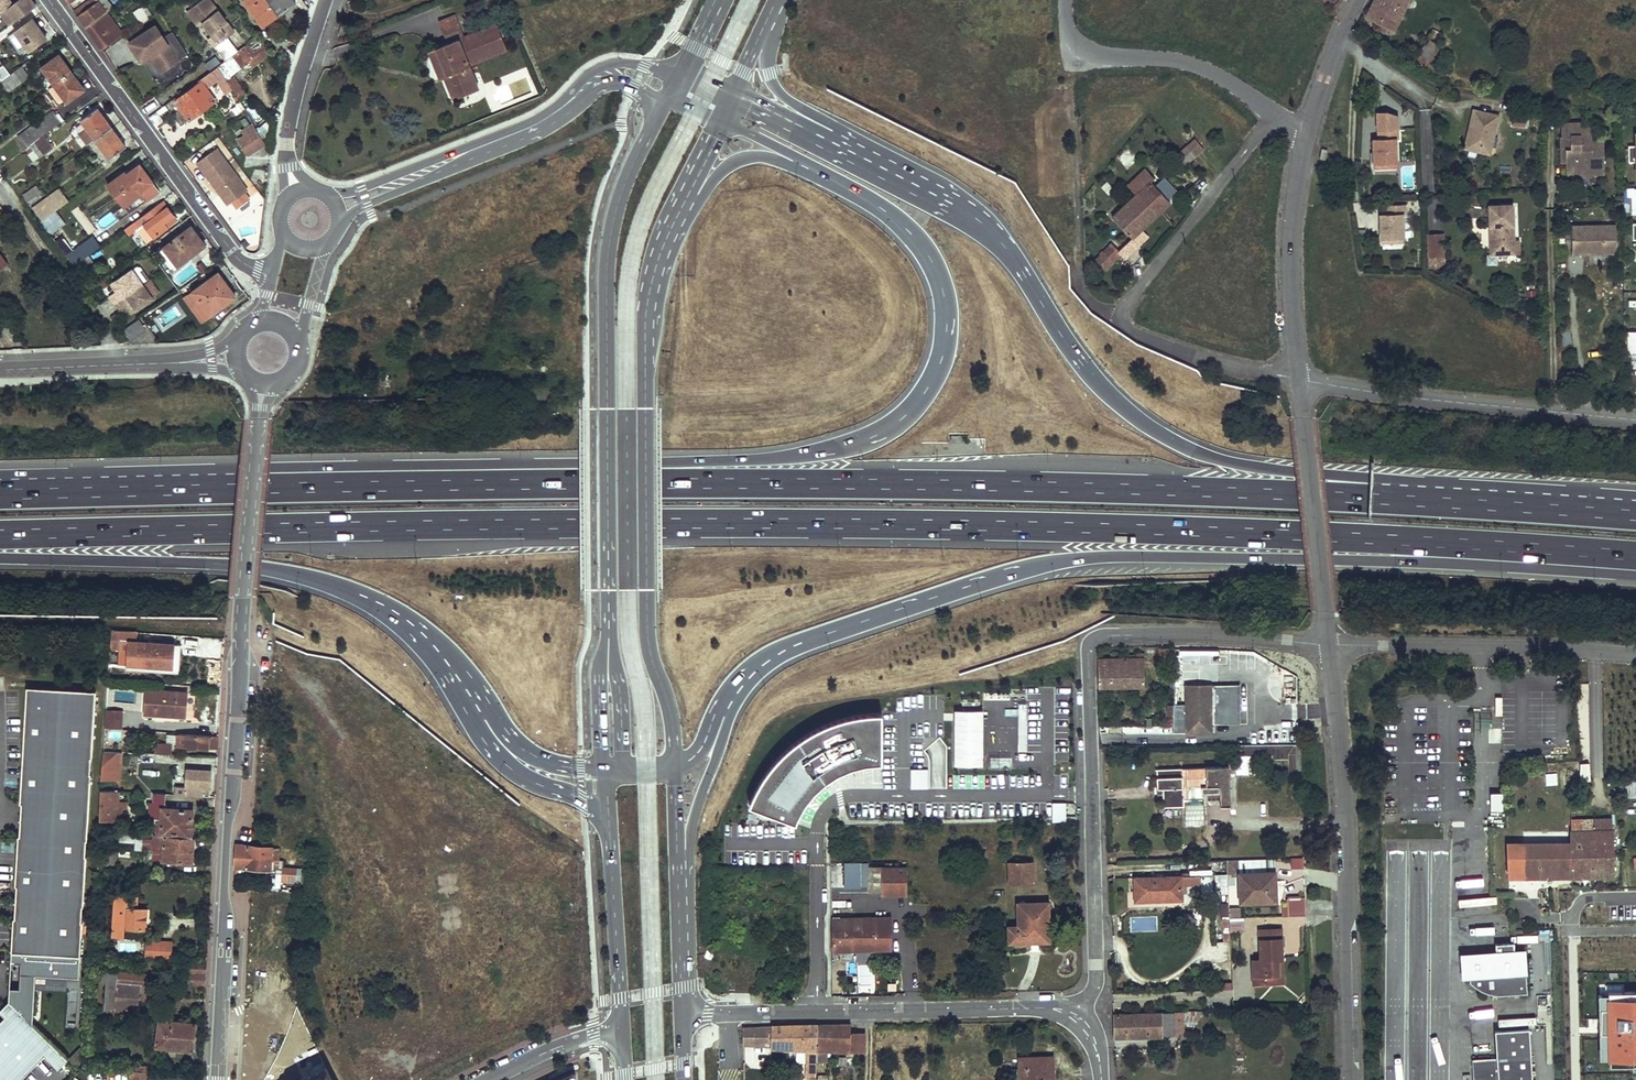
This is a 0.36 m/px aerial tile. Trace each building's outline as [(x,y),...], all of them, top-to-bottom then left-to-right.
[(5,26),(25,12),(35,5),(32,0),(17,0),(0,11),(0,29),(5,26)] [(105,13),(96,0),(88,0),(73,11),(85,27),(105,13)] [(104,10),(111,6),(107,0),(98,0),(104,10)] [(189,13),(200,27),(204,24),(214,37),(212,39),(218,47),(216,48),(227,63),(227,62),(240,53),(229,39),(236,34),(210,0),(206,0),(189,13)] [(267,0),(243,0),(261,24),(266,20),(268,23),(279,16),(267,0)] [(279,16),(295,3),(292,0),(267,0),(279,16)] [(1366,17),(1394,32),(1409,0),(1375,0),(1366,17)] [(134,10),(142,21),(149,17),(141,6),(134,10)] [(23,46),(25,50),(42,38),(25,12),(5,26),(10,33),(6,36),(16,51),(23,46)] [(85,27),(102,51),(123,35),(105,13),(85,27)] [(446,75),(456,99),(480,89),(470,65),(508,49),(497,21),(464,35),(456,16),(445,21),(454,41),(437,49),(448,74),(446,75)] [(204,24),(200,27),(216,48),(218,47),(212,39),(214,37),(204,24)] [(154,25),(128,43),(141,62),(150,55),(161,71),(187,53),(171,30),(162,37),(154,25)] [(1443,33),(1434,29),(1418,57),(1427,62),(1443,33)] [(247,48),(236,34),(229,39),(240,53),(243,50),(247,48)] [(250,60),(252,62),(269,50),(259,38),(247,48),(243,50),(250,60)] [(437,49),(431,52),(441,77),(446,75),(448,74),(437,49)] [(240,53),(227,62),(234,72),(250,60),(243,50),(240,53)] [(40,68),(52,84),(70,72),(57,56),(40,68)] [(234,72),(227,62),(227,63),(218,69),(226,82),(237,74),(234,72)] [(5,90),(24,77),(16,66),(0,76),(0,84),(5,90)] [(63,99),(64,101),(82,89),(70,72),(52,84),(63,99)] [(237,74),(226,82),(233,95),(245,85),(237,74)] [(175,103),(189,121),(214,103),(205,90),(216,82),(213,77),(202,85),(175,103)] [(52,84),(46,89),(57,103),(63,99),(52,84)] [(235,115),(244,109),(239,102),(230,108),(235,115)] [(79,136),(86,145),(93,140),(110,128),(96,109),(80,120),(87,131),(79,136)] [(1464,149),(1490,155),(1499,116),(1473,110),(1470,125),(1473,125),(1470,138),(1467,138),(1464,149)] [(32,126),(38,135),(44,131),(59,121),(53,111),(32,126)] [(1395,115),(1388,111),(1377,111),(1378,129),(1396,129),(1395,115)] [(160,112),(154,117),(159,124),(165,119),(160,112)] [(1526,115),(1513,113),(1511,126),(1524,127),(1526,115)] [(1603,140),(1592,140),(1592,129),(1581,129),(1581,124),(1561,124),(1561,137),(1570,137),(1571,150),(1566,150),(1566,162),(1566,170),(1577,170),(1577,173),(1593,172),(1593,169),(1604,169),(1603,140)] [(22,132),(28,141),(38,135),(32,126),(22,132)] [(84,127),(76,132),(79,136),(87,131),(84,127)] [(93,140),(107,160),(124,148),(110,128),(93,140)] [(1378,129),(1379,139),(1373,139),(1375,165),(1397,164),(1395,138),(1396,138),(1396,129),(1378,129)] [(246,141),(240,145),(249,160),(266,150),(254,130),(243,136),(246,141)] [(38,135),(28,141),(25,143),(32,153),(35,151),(37,154),(49,146),(43,137),(47,134),(44,131),(38,135)] [(64,141),(73,154),(80,149),(71,136),(64,141)] [(1202,149),(1192,137),(1186,143),(1183,145),(1193,157),(1198,152),(1202,149)] [(1571,150),(1570,137),(1561,137),(1562,162),(1566,162),(1566,150),(1571,150)] [(1179,168),(1193,157),(1183,145),(1170,156),(1179,168)] [(226,207),(248,190),(216,146),(193,163),(226,207)] [(1321,148),(1319,158),(1325,160),(1327,149),(1321,148)] [(1125,151),(1122,163),(1133,165),(1136,154),(1125,151)] [(107,184),(121,205),(138,192),(137,190),(149,181),(137,165),(125,174),(123,172),(107,184)] [(1130,179),(1132,181),(1138,188),(1133,192),(1110,214),(1131,238),(1169,202),(1149,182),(1152,177),(1143,167),(1130,179)] [(1128,187),(1133,192),(1138,188),(1132,181),(1130,179),(1126,183),(1128,187)] [(19,191),(23,196),(37,187),(33,182),(19,191)] [(28,202),(38,216),(53,206),(67,198),(57,183),(28,202)] [(1635,206),(1635,187),(1625,188),(1625,206),(1635,206)] [(141,222),(151,236),(175,218),(161,200),(132,220),(122,227),(127,233),(134,228),(141,222)] [(1380,214),(1382,243),(1404,242),(1403,214),(1405,213),(1405,205),(1385,205),(1386,214),(1380,214)] [(1514,241),(1513,205),(1489,206),(1489,227),(1495,227),(1495,232),(1490,237),(1490,247),(1496,252),(1511,252),(1511,241),(1514,241)] [(38,216),(44,224),(58,214),(53,206),(38,216)] [(79,206),(72,210),(81,225),(87,221),(79,206)] [(111,211),(96,219),(102,229),(117,220),(111,211)] [(141,222),(134,228),(144,241),(151,236),(141,222)] [(163,249),(177,266),(204,245),(191,228),(163,249)] [(1442,235),(1429,235),(1429,259),(1443,258),(1442,235)] [(1119,252),(1114,246),(1109,241),(1101,249),(1107,256),(1112,260),(1119,252)] [(1520,254),(1519,241),(1514,241),(1511,241),(1511,252),(1496,252),(1490,247),(1490,255),(1491,255),(1520,254)] [(1610,241),(1566,242),(1567,271),(1586,270),(1586,266),(1596,266),(1596,270),(1611,269),(1611,268),(1610,241)] [(64,253),(70,261),(74,259),(83,252),(77,244),(64,253)] [(9,263),(0,252),(0,270),(9,263)] [(75,269),(80,275),(95,266),(90,259),(79,266),(74,259),(70,261),(75,269)] [(197,266),(201,273),(207,270),(202,262),(197,266)] [(107,293),(112,300),(140,281),(130,266),(109,281),(111,285),(114,283),(116,286),(114,288),(107,293)] [(193,292),(210,315),(235,296),(218,274),(193,292)] [(112,300),(118,308),(124,303),(127,301),(129,305),(127,306),(129,310),(150,295),(140,281),(112,300)] [(193,292),(184,299),(201,322),(210,315),(193,292)] [(139,319),(123,330),(133,342),(156,342),(156,337),(146,323),(143,325),(139,319)] [(1628,330),(1626,372),(1635,372),(1635,331),(1628,330)] [(112,632),(112,639),(128,640),(137,641),(137,634),(112,632)] [(128,640),(127,664),(173,666),(174,643),(137,641),(128,640)] [(1156,648),(1157,655),(1157,662),(1172,661),(1172,648),(1156,648)] [(1099,659),(1100,687),(1145,687),(1145,659),(1140,659),(1099,659)] [(1240,685),(1212,685),(1185,685),(1186,734),(1212,733),(1212,725),(1240,725),(1240,685)] [(97,692),(29,688),(21,804),(23,804),(21,836),(19,836),(16,886),(18,887),(16,919),(14,919),(13,953),(81,957),(83,923),(83,907),(84,907),(87,857),(86,857),(87,841),(88,841),(92,774),(91,774),(92,759),(93,759),(97,692)] [(148,688),(146,710),(187,713),(188,691),(148,688)] [(953,709),(953,766),(982,766),(982,709),(953,709)] [(113,712),(113,721),(124,722),(125,712),(113,712)] [(765,784),(750,813),(795,830),(804,812),(816,794),(843,778),(861,771),(880,769),(880,721),(830,731),(787,759),(765,784)] [(1598,728),(1578,729),(1582,762),(1602,760),(1598,728)] [(178,733),(177,745),(217,746),(217,735),(178,733)] [(172,743),(155,742),(154,751),(172,752),(172,743)] [(1272,746),(1243,746),(1244,756),(1273,755),(1272,746)] [(1301,746),(1272,746),(1273,755),(1273,772),(1289,772),(1288,755),(1295,755),(1296,776),(1296,777),(1302,777),(1301,746)] [(99,780),(120,781),(122,752),(101,751),(99,780)] [(160,758),(160,763),(167,764),(166,773),(179,773),(180,760),(160,758)] [(1590,780),(1589,763),(1579,763),(1579,780),(1590,780)] [(187,795),(217,796),(217,777),(218,769),(211,768),(211,770),(186,768),(185,786),(187,786),(187,795)] [(1179,769),(1154,770),(1154,788),(1155,798),(1155,808),(1179,807),(1184,807),(1185,825),(1207,824),(1206,806),(1216,806),(1228,805),(1226,768),(1203,769),(1179,769)] [(911,788),(927,788),(927,769),(910,769),(911,788)] [(1544,773),(1545,785),(1557,785),(1557,773),(1544,773)] [(1566,776),(1566,786),(1577,786),(1578,775),(1566,776)] [(1285,785),(1285,808),(1297,807),(1296,785),(1285,785)] [(104,793),(103,811),(119,812),(120,793),(104,793)] [(1502,813),(1502,793),(1490,793),(1490,814),(1502,813)] [(1065,803),(1051,803),(1051,822),(1065,822),(1065,803)] [(160,819),(160,836),(164,836),(194,838),(195,828),(192,828),(192,810),(168,810),(168,805),(150,805),(150,819),(160,819)] [(1611,818),(1592,818),(1592,830),(1595,830),(1612,830),(1611,818)] [(1595,830),(1597,876),(1614,876),(1613,829),(1612,830),(1595,830)] [(1570,842),(1570,877),(1597,876),(1595,830),(1592,830),(1570,831),(1570,842)] [(133,847),(142,847),(143,835),(134,835),(133,847)] [(164,836),(163,861),(191,863),(194,838),(164,836)] [(1506,843),(1507,878),(1570,877),(1570,842),(1506,843)] [(246,855),(279,857),(280,847),(238,844),(237,850),(237,856),(246,856),(246,855)] [(99,865),(113,865),(114,851),(100,850),(99,865)] [(246,867),(278,870),(279,857),(246,855),(246,856),(237,856),(236,861),(236,867),(246,867)] [(1009,882),(1033,883),(1033,860),(1009,861),(1009,882)] [(1227,860),(1226,874),(1236,875),(1237,861),(1227,860)] [(861,862),(843,862),(843,887),(860,887),(861,862)] [(882,867),(867,866),(867,891),(882,892),(882,867)] [(246,867),(236,867),(235,875),(246,876),(246,867)] [(882,895),(907,895),(907,867),(882,867),(882,892),(882,895)] [(282,877),(299,878),(299,870),(282,869),(282,877)] [(1275,871),(1239,873),(1240,903),(1276,901),(1275,871)] [(1181,892),(1200,891),(1199,876),(1181,877),(1181,892)] [(1211,876),(1199,876),(1200,891),(1200,894),(1211,893),(1211,890),(1211,876)] [(1134,879),(1135,902),(1182,900),(1181,892),(1181,877),(1134,879)] [(125,929),(145,929),(146,909),(136,908),(137,897),(114,896),(112,937),(125,937),(125,929)] [(1282,898),(1282,916),(1305,916),(1305,898),(1282,898)] [(1009,942),(1049,941),(1048,903),(1018,904),(1019,926),(1009,926),(1009,942)] [(1229,909),(1230,930),(1242,930),(1241,908),(1229,909)] [(833,949),(891,948),(891,916),(832,918),(833,949)] [(1476,935),(1493,935),(1493,920),(1476,920),(1476,935)] [(1259,939),(1282,938),(1281,929),(1259,929),(1259,939)] [(1282,938),(1259,939),(1260,959),(1253,959),(1254,983),(1272,982),(1272,975),(1279,974),(1279,959),(1282,959),(1282,938)] [(119,951),(134,952),(135,942),(120,941),(119,951)] [(144,950),(144,958),(161,959),(161,950),(162,942),(152,942),(151,950),(144,950)] [(161,950),(161,959),(169,959),(170,943),(162,942),(161,950)] [(1494,954),(1463,956),(1464,979),(1471,979),(1471,983),(1474,984),(1480,986),(1487,989),(1490,990),(1494,991),(1499,992),(1505,993),(1513,994),(1519,994),(1524,995),(1529,994),(1526,952),(1513,953),(1513,948),(1494,949),(1494,954)] [(13,953),(10,1000),(0,1009),(0,1013),(6,1018),(0,1024),(0,1079),(23,1079),(45,1056),(59,1070),(69,1060),(33,1025),(34,1018),(38,1018),(39,990),(35,990),(36,976),(80,979),(81,957),(13,953)] [(1272,975),(1272,982),(1284,981),(1282,959),(1279,959),(1279,974),(1272,975)] [(188,984),(204,985),(206,964),(188,963),(188,968),(191,968),(190,972),(188,972),(188,984)] [(1217,970),(1218,989),(1230,988),(1229,969),(1217,970)] [(115,1007),(136,1010),(141,985),(145,986),(147,974),(120,970),(118,975),(101,974),(101,979),(117,982),(115,1007)] [(1197,1010),(1184,1011),(1184,1013),(1184,1023),(1197,1023),(1197,1010)] [(1114,1029),(1114,1038),(1163,1037),(1163,1034),(1171,1034),(1170,1013),(1113,1015),(1114,1029)] [(1184,1013),(1170,1013),(1171,1034),(1163,1034),(1163,1037),(1184,1036),(1184,1023),(1184,1013)] [(155,1046),(192,1050),(195,1024),(159,1019),(155,1046)] [(782,1026),(773,1027),(772,1047),(806,1050),(807,1079),(816,1079),(816,1060),(818,1025),(782,1026)] [(816,1060),(823,1060),(824,1051),(864,1053),(864,1034),(851,1034),(851,1025),(818,1025),(816,1060)] [(746,1028),(747,1039),(758,1039),(758,1027),(746,1028)] [(1472,1030),(1473,1046),(1495,1046),(1494,1030),(1472,1030)] [(1532,1030),(1531,1030),(1497,1032),(1499,1059),(1474,1061),(1476,1079),(1536,1079),(1534,1057),(1532,1030)] [(320,1073),(317,1067),(323,1064),(313,1043),(286,1055),(298,1079),(305,1079),(320,1073)] [(1020,1058),(1020,1079),(1048,1079),(1047,1057),(1020,1058)] [(128,1072),(150,1073),(150,1060),(137,1059),(136,1067),(129,1066),(128,1072)] [(128,1079),(146,1079),(146,1077),(150,1077),(151,1073),(150,1073),(128,1072),(128,1079)]
